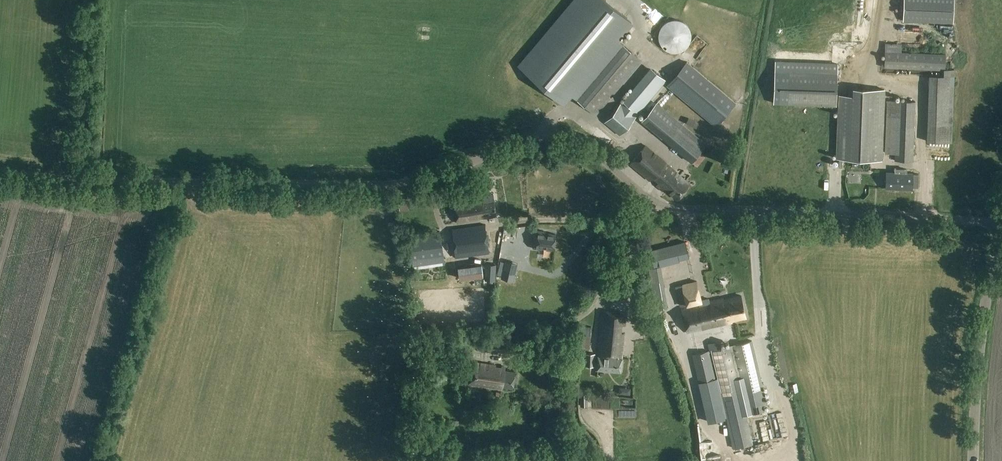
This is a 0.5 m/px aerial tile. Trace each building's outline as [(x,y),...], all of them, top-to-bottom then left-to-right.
[(518,66),(565,105),(572,97),(569,94),(616,38),(618,40),(633,23),(605,0),(572,0),(518,66)] [(954,0),(904,0),(903,21),(953,23),(954,0)] [(673,52),(675,52),(677,52),(679,51),(681,50),(683,49),(685,48),(687,46),(688,45),(689,43),(690,41),(690,40),(690,39),(691,37),(691,34),(690,32),(690,30),(689,27),(687,25),(685,24),(683,22),(681,21),(679,20),(677,20),(675,19),(673,19),(672,20),(669,20),(667,21),(665,22),(664,24),(662,25),(661,27),(660,29),(659,32),(658,34),(658,36),(658,38),(659,40),(659,41),(660,42),(660,44),(661,45),(662,46),(664,48),(665,49),(666,50),(669,51),(671,52),(673,52)] [(595,116),(642,60),(618,40),(616,38),(569,94),(572,97),(595,116)] [(884,62),(884,67),(943,70),(943,75),(928,75),(926,141),(952,142),(954,69),(944,69),(944,53),(885,51),(884,62)] [(667,85),(716,126),(736,103),(686,62),(667,85)] [(774,103),(837,105),(838,64),(775,62),(774,103)] [(620,136),(667,79),(651,66),(604,122),(620,136)] [(836,158),(850,159),(881,160),(884,90),(853,89),(852,95),(838,95),(836,158)] [(894,154),(894,161),(913,161),(915,102),(893,101),(891,154),(894,154)] [(641,120),(660,137),(692,163),(706,145),(675,120),(656,103),(641,120)] [(697,129),(699,124),(688,119),(686,124),(697,129)] [(691,184),(664,161),(646,146),(631,164),(652,181),(654,179),(660,184),(658,186),(665,192),(665,191),(667,192),(668,191),(678,199),(691,184)] [(885,188),(912,190),(913,174),(913,172),(907,172),(907,170),(907,168),(894,168),(894,171),(886,171),(885,188)] [(458,223),(486,218),(486,217),(496,215),(493,194),(483,196),(483,201),(455,205),(458,223)] [(452,228),(455,258),(489,254),(485,224),(452,228)] [(534,249),(539,250),(539,247),(554,250),(557,234),(545,233),(546,232),(537,230),(534,249)] [(412,269),(444,265),(439,231),(407,235),(412,269)] [(653,266),(688,257),(685,242),(649,250),(653,266)] [(513,281),(518,263),(506,260),(501,278),(513,281)] [(481,263),(457,266),(459,280),(483,276),(481,263)] [(484,280),(495,281),(496,265),(485,264),(484,279),(484,280)] [(663,280),(671,310),(684,306),(677,277),(663,280)] [(663,281),(650,283),(654,310),(667,308),(663,281)] [(700,300),(696,282),(681,285),(686,304),(698,301),(699,305),(682,308),(688,333),(732,323),(732,321),(746,318),(741,296),(723,300),(723,299),(709,302),(708,298),(700,300)] [(627,314),(626,314),(603,311),(596,370),(621,373),(623,355),(622,355),(624,336),(620,335),(621,327),(625,327),(627,314)] [(763,406),(768,405),(752,340),(711,350),(734,448),(753,444),(747,415),(764,411),(763,406)] [(692,354),(698,382),(715,378),(709,350),(692,354)] [(595,366),(595,354),(586,354),(585,366),(595,366)] [(501,369),(495,368),(495,366),(472,362),(469,384),(501,389),(501,387),(512,389),(515,372),(504,370),(504,367),(501,367),(501,369)] [(715,378),(698,382),(704,407),(721,404),(715,378)] [(767,415),(754,416),(755,428),(762,427),(763,441),(769,440),(767,415)] [(553,437),(553,446),(569,445),(569,437),(553,437)]
